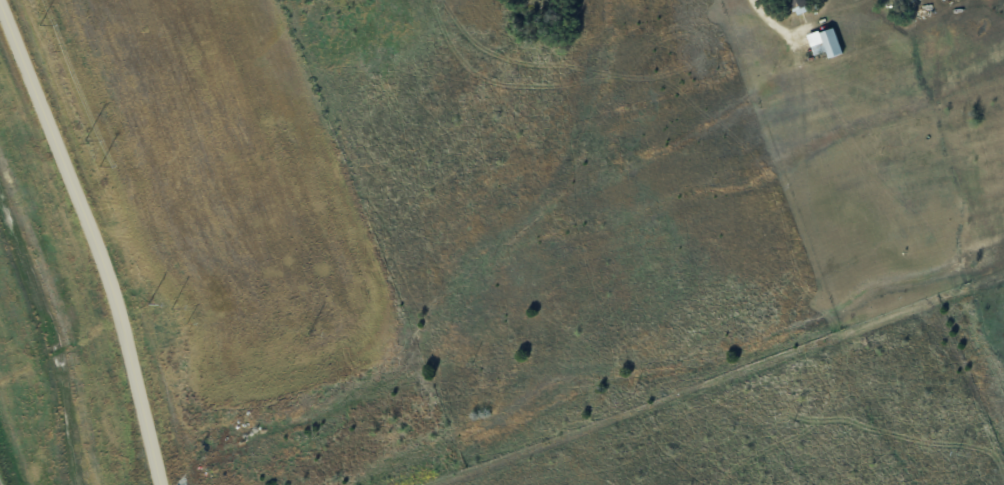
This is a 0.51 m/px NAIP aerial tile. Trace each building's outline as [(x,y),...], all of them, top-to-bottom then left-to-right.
[(806,4),(805,0),(786,0),(789,9),(806,4)] [(841,52),(832,26),(806,35),(813,54),(825,50),(827,57),(841,52)]
